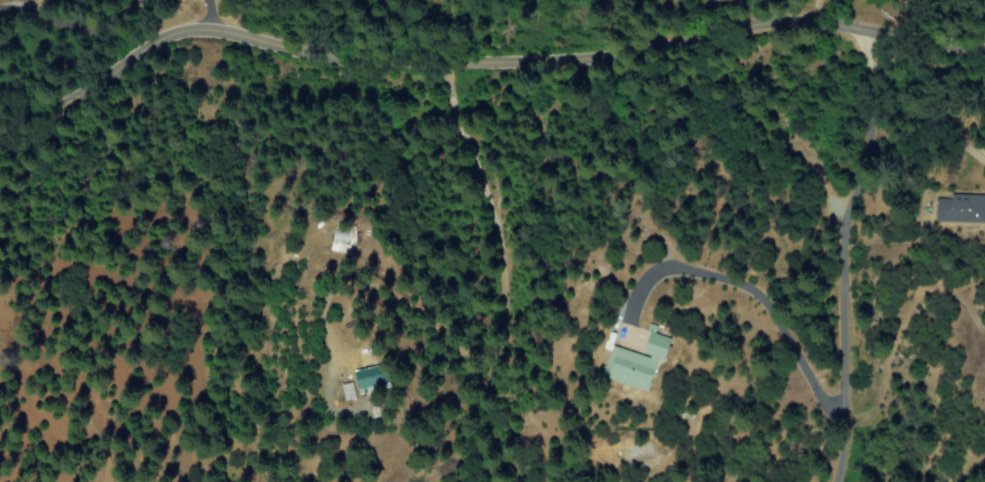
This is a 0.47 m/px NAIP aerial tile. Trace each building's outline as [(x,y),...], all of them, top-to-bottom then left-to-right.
[(984,223),(984,195),(952,194),(952,199),(937,199),(936,221),(984,223)] [(356,229),(334,226),(330,251),(352,254),(356,229)] [(612,346),(603,378),(648,391),(657,359),(665,361),(671,337),(650,331),(643,355),(612,346)] [(359,394),(390,386),(385,364),(354,372),(359,394)] [(343,399),(354,398),(352,382),(341,384),(343,399)]
